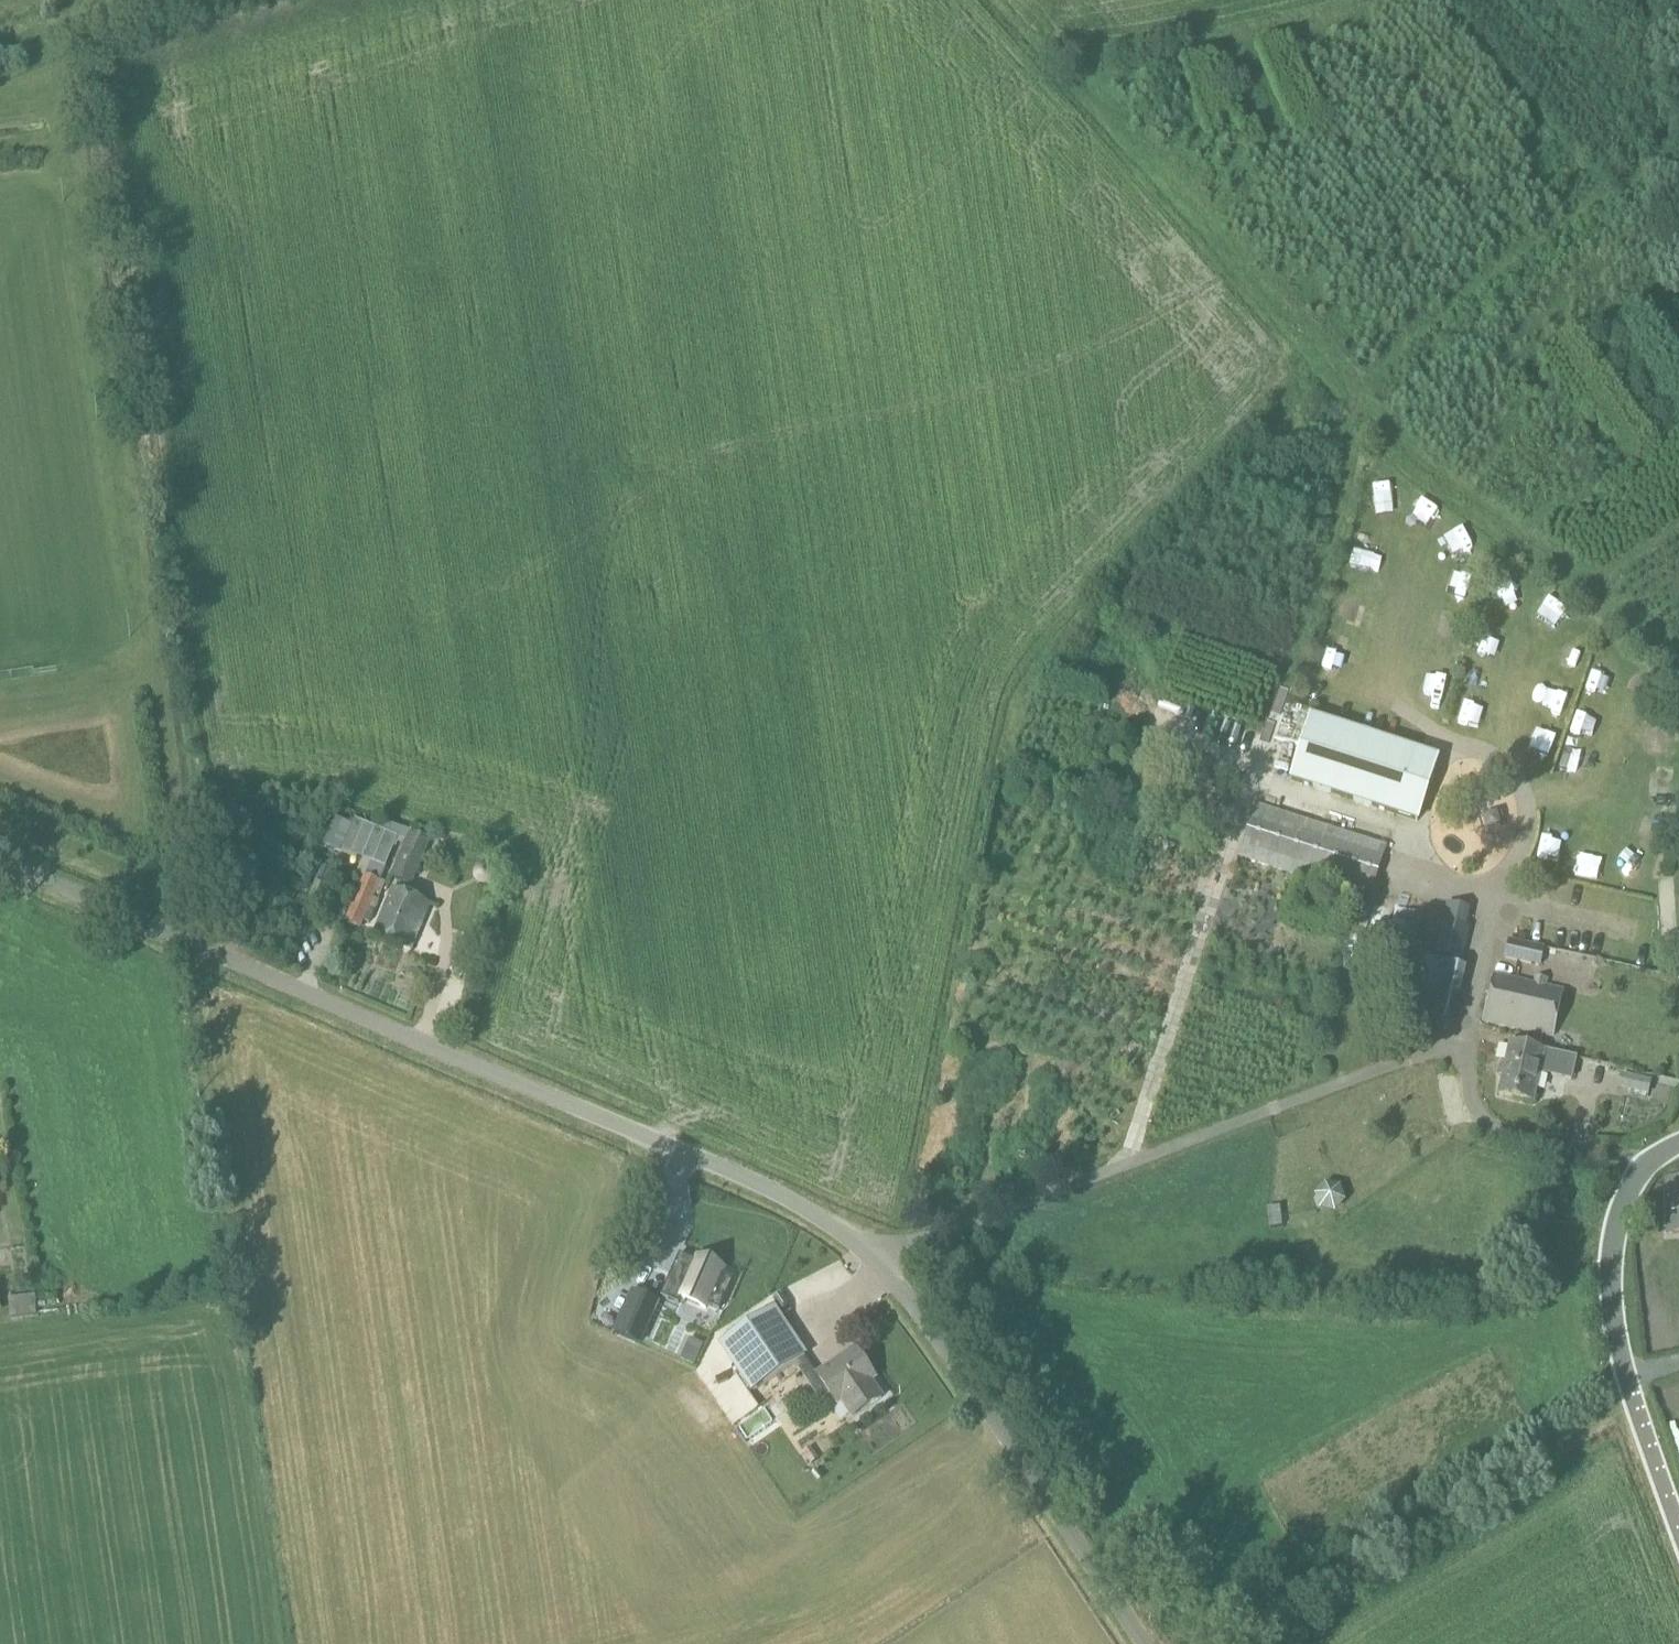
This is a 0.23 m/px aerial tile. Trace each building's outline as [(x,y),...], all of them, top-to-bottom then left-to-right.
[(1439,758),(1312,716),(1291,780),(1418,822),(1439,758)] [(1371,899),(1388,845),(1256,803),(1239,857),(1371,899)] [(355,819),(342,849),(371,861),(365,877),(346,922),(360,928),(379,882),(380,883),(387,867),(386,867),(398,837),(355,819)] [(398,837),(405,839),(389,877),(411,886),(429,845),(419,841),(419,840),(408,836),(410,831),(401,828),(398,837)] [(430,903),(393,888),(374,934),(411,949),(430,903)] [(1399,894),(1397,904),(1416,909),(1418,899),(1399,894)] [(1443,919),(1434,955),(1462,962),(1470,926),(1467,925),(1471,909),(1465,907),(1466,907),(1447,902),(1443,919)] [(1423,914),(1396,907),(1379,974),(1405,981),(1397,1012),(1453,1025),(1467,968),(1413,954),(1423,914)] [(1509,939),(1505,958),(1541,966),(1545,947),(1509,939)] [(482,958),(470,955),(466,970),(479,973),(482,958)] [(1495,974),(1484,1021),(1535,1032),(1532,1047),(1540,1049),(1544,1034),(1553,1036),(1564,989),(1495,974)] [(1506,1064),(1499,1094),(1534,1102),(1541,1071),(1552,1073),(1552,1075),(1572,1079),(1577,1058),(1545,1051),(1545,1050),(1540,1049),(1532,1047),(1511,1043),(1506,1064)] [(1650,1081),(1633,1078),(1630,1090),(1647,1095),(1650,1081)] [(1668,1182),(1669,1234),(1678,1234),(1678,1182),(1668,1182)] [(680,1255),(661,1297),(678,1304),(679,1305),(682,1299),(706,1309),(708,1305),(720,1311),(735,1279),(722,1273),(724,1269),(698,1258),(696,1262),(694,1266),(682,1261),(684,1256),(680,1255)] [(641,1346),(661,1303),(632,1290),(613,1333),(641,1346)] [(770,1305),(719,1340),(754,1391),(805,1356),(770,1305)] [(807,1358),(796,1365),(820,1401),(830,1394),(837,1404),(842,1401),(853,1418),(882,1398),(871,1381),(876,1378),(856,1349),(818,1375),(807,1358)]
